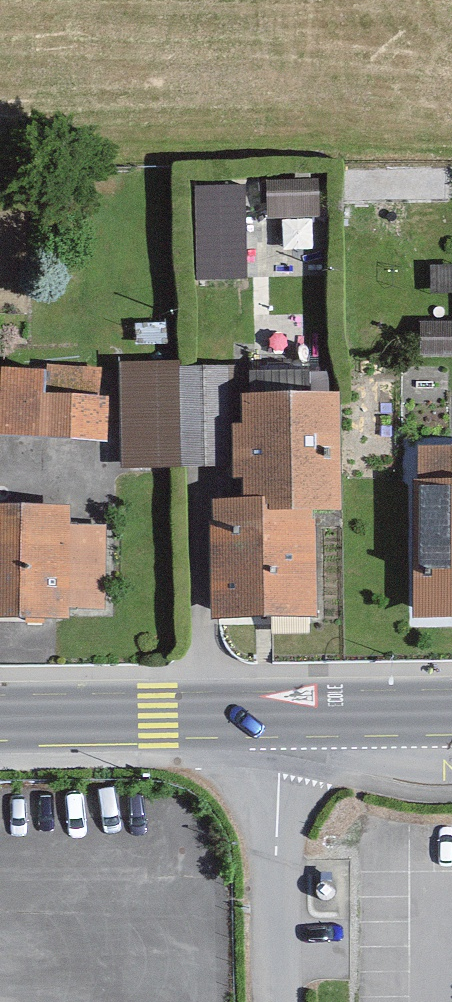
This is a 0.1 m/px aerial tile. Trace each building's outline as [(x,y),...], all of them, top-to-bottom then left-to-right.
[(251,276),(249,184),(198,185),(200,277),(251,276)] [(419,330),(419,358),(451,359),(451,331),(419,330)] [(245,364),(244,393),(342,395),(343,366),(245,364)] [(177,471),(171,365),(115,368),(122,474),(177,471)] [(103,404),(88,403),(90,377),(41,374),(41,384),(0,381),(0,442),(100,449),(103,404)] [(339,515),(336,402),(237,405),(240,508),(203,510),(206,621),(317,618),(314,516),(339,515)] [(415,450),(415,574),(405,574),(406,625),(451,625),(451,450),(415,450)] [(64,531),(64,512),(0,512),(0,631),(62,631),(62,613),(103,614),(103,531),(64,531)]
